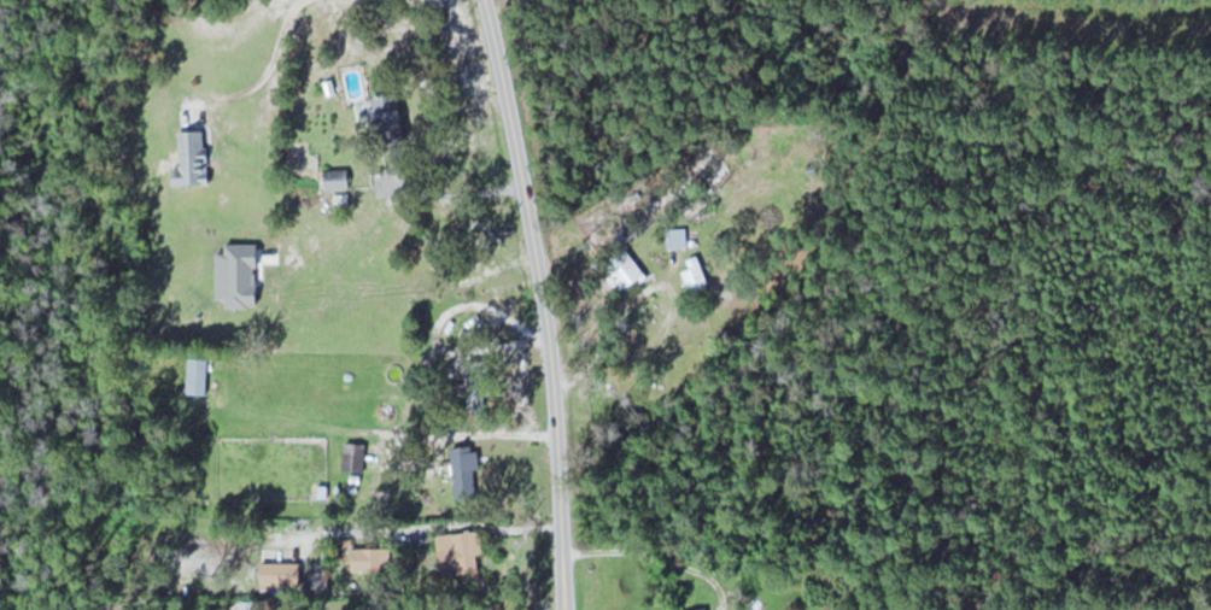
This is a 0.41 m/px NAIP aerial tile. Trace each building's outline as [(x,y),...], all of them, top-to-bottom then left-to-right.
[(406,125),(399,92),(376,96),(382,129),(406,125)] [(182,167),(175,167),(175,183),(209,183),(209,130),(182,130),(182,167)] [(350,167),(325,169),(327,189),(351,187),(350,167)] [(606,272),(620,294),(648,276),(633,254),(606,272)] [(711,283),(700,255),(681,262),(691,290),(711,283)] [(486,360),(467,360),(467,397),(486,397),(486,360)] [(186,400),(204,400),(204,362),(186,362),(186,400)] [(346,471),(367,471),(367,442),(346,442),(346,471)] [(481,447),(456,447),(456,488),(481,488),(481,447)] [(441,547),(444,575),(482,571),(477,530),(455,532),(456,546),(441,547)] [(391,572),(391,547),(353,547),(353,572),(391,572)] [(302,563),(271,563),(271,587),(302,587),(302,563)]
